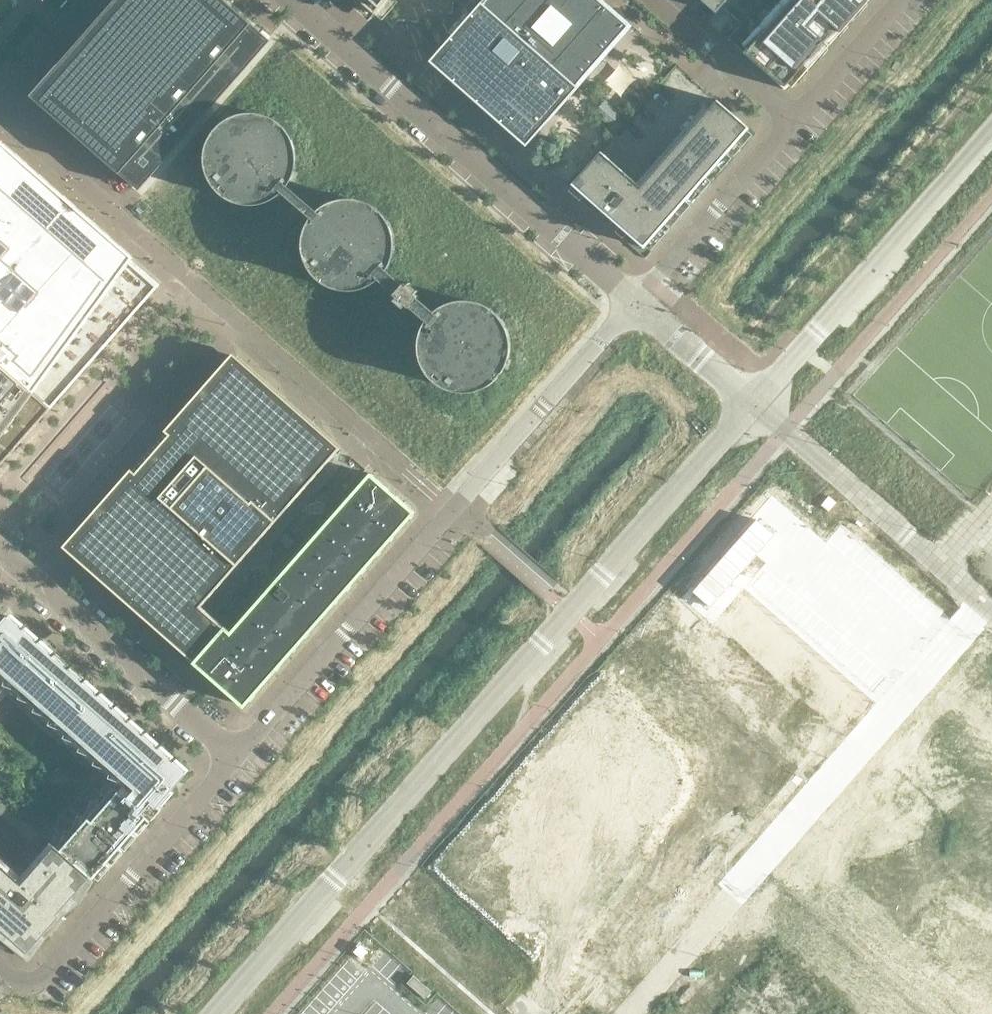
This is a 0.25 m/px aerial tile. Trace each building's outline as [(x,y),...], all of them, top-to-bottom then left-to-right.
[(134,186),(266,36),(223,0),(143,0),(51,111),(134,186)] [(376,14),(378,12),(380,9),(388,0),(361,0),(376,14)] [(632,26),(603,0),(484,0),(430,61),(527,146),(632,26)] [(716,12),(727,0),(702,0),(716,12)] [(788,4),(787,3),(782,9),(783,10),(773,21),(768,26),(767,26),(762,31),(763,32),(751,46),(749,49),(747,48),(744,52),(759,66),(770,75),(771,76),(786,89),(789,85),(789,84),(804,67),(804,68),(809,62),(808,62),(823,45),(824,46),(829,40),(828,39),(843,23),(844,23),(848,18),(848,17),(862,0),(863,1),(864,0),(791,0),(788,4)] [(606,122),(610,126),(617,119),(621,114),(614,108),(608,102),(605,100),(601,105),(594,113),(599,117),(606,122)] [(573,185),(646,248),(750,129),(718,101),(642,187),(602,152),(573,185)] [(295,158),(295,157),(295,155),(294,153),(294,151),(293,147),(293,146),(292,142),(291,139),(288,135),(286,132),(283,128),(281,125),(278,123),(274,120),(271,118),(266,116),(261,115),(256,113),(253,113),(248,113),(243,113),(238,114),(234,115),(230,117),(227,118),(222,121),(218,124),(216,127),(213,129),(210,133),(209,136),(206,141),(205,146),(204,149),(203,154),(203,156),(203,159),(203,163),(203,166),(204,168),(204,171),(205,173),(206,176),(208,181),(210,183),(213,188),(214,189),(216,191),(219,194),(223,197),(227,200),(232,202),(237,203),(240,204),(245,205),(250,205),(255,205),(260,204),(265,202),(268,201),(273,198),(276,196),(278,194),(282,191),(285,187),(287,184),(290,180),(291,177),(292,175),(293,173),(294,170),(294,168),(294,165),(295,162),(295,158)] [(1,140),(0,141),(0,363),(51,408),(159,285),(140,268),(134,275),(126,267),(133,257),(1,140)] [(389,269),(390,266),(391,264),(393,261),(394,258),(394,256),(395,253),(395,251),(395,249),(396,246),(395,243),(395,238),(394,234),(394,233),(393,229),(392,228),(391,225),(388,220),(385,216),(383,213),(380,211),(376,208),(372,205),(369,203),(366,202),(363,201),(358,200),(354,199),(351,199),(346,199),(341,200),(336,201),(331,203),(328,204),(323,207),(319,210),(316,214),(313,216),(310,220),(308,225),(307,226),(306,230),(305,231),(305,235),(304,236),(304,240),(303,243),(303,247),(303,248),(304,252),(304,255),(305,257),(306,260),(307,263),(308,266),(310,269),(312,272),(315,276),(318,279),(322,282),(324,284),(329,286),(332,288),(335,289),(338,290),(342,291),(347,291),(350,291),(354,291),(359,290),(362,289),(365,288),(369,287),(373,285),(377,282),(380,280),(383,277),(386,273),(387,272),(389,269)] [(508,334),(507,330),(506,329),(505,326),(503,323),(501,320),(498,316),(495,312),(492,310),(489,308),(486,306),(482,304),(479,303),(475,302),(470,301),(467,300),(462,300),(457,301),(453,301),(450,302),(445,304),(442,305),(438,308),(435,310),(431,313),(429,316),(426,319),(424,321),(422,326),(421,329),(420,331),(419,334),(418,337),(418,341),(417,344),(417,346),(417,349),(418,353),(418,354),(419,359),(420,361),(421,364),(423,369),(424,370),(426,373),(429,377),(432,380),(435,383),(440,386),(444,388),(449,390),(454,391),(459,392),(464,392),(468,392),(473,391),(476,390),(481,389),(486,387),(490,384),(494,381),(497,378),(498,377),(499,376),(501,373),(502,371),(504,369),(505,365),(506,364),(507,361),(508,357),(508,356),(509,354),(509,351),(509,347),(509,345),(509,344),(509,340),(509,337),(508,335),(508,334)] [(231,365),(169,438),(173,444),(164,453),(139,483),(133,480),(68,549),(171,641),(195,663),(224,633),(197,611),(341,448),(239,356),(231,365)] [(0,363),(0,466),(51,408),(0,363)] [(323,617),(415,512),(371,473),(280,577),(268,591),(232,632),(227,628),(224,633),(195,663),(197,663),(201,667),(219,683),(219,682),(223,685),(225,687),(227,689),(226,689),(245,705),(312,628),(323,617)] [(132,719),(130,722),(127,719),(130,716),(117,705),(114,708),(112,706),(115,703),(102,692),(99,695),(97,693),(99,690),(87,679),(84,682),(82,680),(84,677),(72,666),(69,669),(67,667),(69,664),(57,653),(54,656),(52,653),(54,650),(42,640),(39,642),(37,640),(39,637),(27,626),(24,629),(22,627),(24,624),(12,613),(9,616),(0,626),(0,678),(7,684),(37,711),(116,780),(123,773),(138,787),(134,792),(123,783),(118,789),(112,784),(58,846),(94,878),(96,876),(99,878),(110,866),(107,863),(110,860),(112,863),(123,851),(120,848),(123,845),(126,848),(137,836),(134,833),(136,830),(139,833),(150,821),(147,818),(161,802),(164,805),(175,792),(172,790),(187,772),(190,769),(177,758),(175,761),(172,759),(175,756),(162,745),(160,748),(157,746),(160,743),(147,732),(145,735),(142,733),(145,730),(132,719)] [(857,697),(841,716),(851,723),(866,705),(857,697)] [(16,834),(8,826),(2,832),(11,840),(16,834)] [(41,831),(32,841),(38,846),(47,836),(41,831)] [(0,861),(0,924),(30,951),(62,914),(60,912),(74,897),(76,899),(78,896),(76,894),(90,878),(92,880),(94,878),(58,846),(56,844),(23,881),(0,861)] [(432,991),(427,986),(414,975),(407,982),(425,998),(432,991)]
